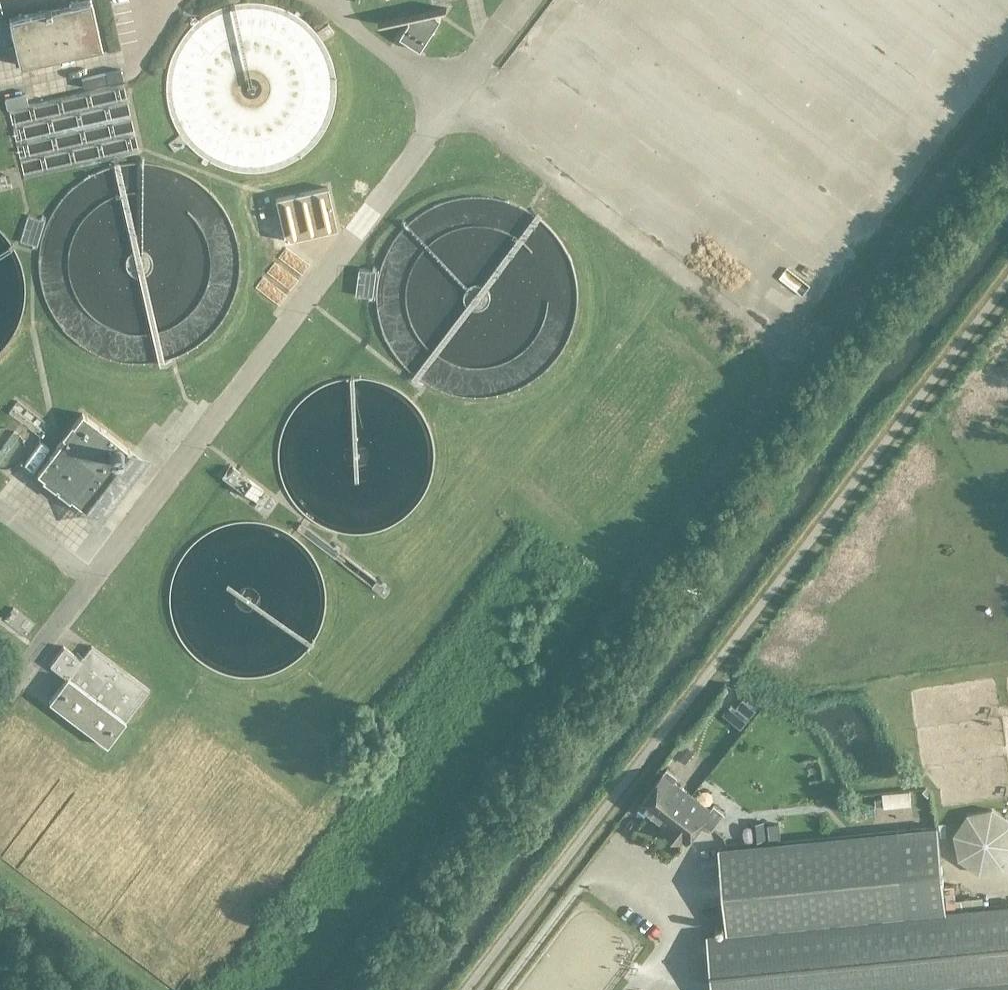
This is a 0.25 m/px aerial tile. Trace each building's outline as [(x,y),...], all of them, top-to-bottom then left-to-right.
[(8,17),(19,64),(101,45),(90,0),(84,0),(8,17)] [(596,0),(564,0),(561,5),(580,20),(596,0)] [(341,101),(341,92),(341,83),(339,75),(335,59),(331,50),(325,41),(314,28),(308,23),(299,17),(286,10),(277,7),(268,5),(253,3),(237,5),(228,7),(219,10),(206,17),(197,23),(191,28),(180,41),(175,49),(171,57),(167,67),(166,75),(164,92),(166,109),(167,116),(171,126),(175,135),(181,144),(191,156),(197,161),(206,167),(219,174),(228,177),(237,179),(251,180),(259,180),(268,179),(277,177),(286,174),(299,167),(308,161),(314,156),(321,148),(328,139),(335,125),(339,109),(341,101)] [(409,22),(399,36),(421,50),(421,49),(441,18),(438,16),(437,11),(408,17),(409,22)] [(81,78),(83,88),(122,79),(120,69),(81,78)] [(6,99),(8,108),(29,104),(27,94),(6,99)] [(328,187),(276,198),(285,240),(338,229),(328,187)] [(37,245),(45,219),(27,214),(19,240),(37,245)] [(377,270),(359,268),(356,295),(374,297),(377,270)] [(131,451),(82,413),(37,472),(87,510),(131,451)] [(235,468),(227,479),(264,507),(270,508),(275,502),(272,496),(235,468)] [(390,590),(377,579),(372,586),(386,596),(390,590)] [(79,657),(64,646),(51,663),(66,675),(48,699),(106,743),(148,688),(90,643),(79,657)] [(660,797),(648,813),(667,827),(691,794),(674,781),(678,777),(667,768),(653,787),(660,797)] [(691,794),(667,827),(665,829),(681,841),(683,839),(686,842),(698,826),(710,831),(724,812),(714,804),(710,808),(691,794)] [(967,810),(956,833),(959,859),(981,870),(1007,867),(1007,814),(993,807),(967,810)] [(781,839),(782,821),(758,819),(757,837),(781,839)] [(937,828),(718,848),(727,932),(946,911),(937,828)] [(712,989),(836,989),(1007,973),(1007,905),(946,911),(727,932),(707,934),(712,989)] [(836,989),(1007,989),(1007,973),(836,989)]
